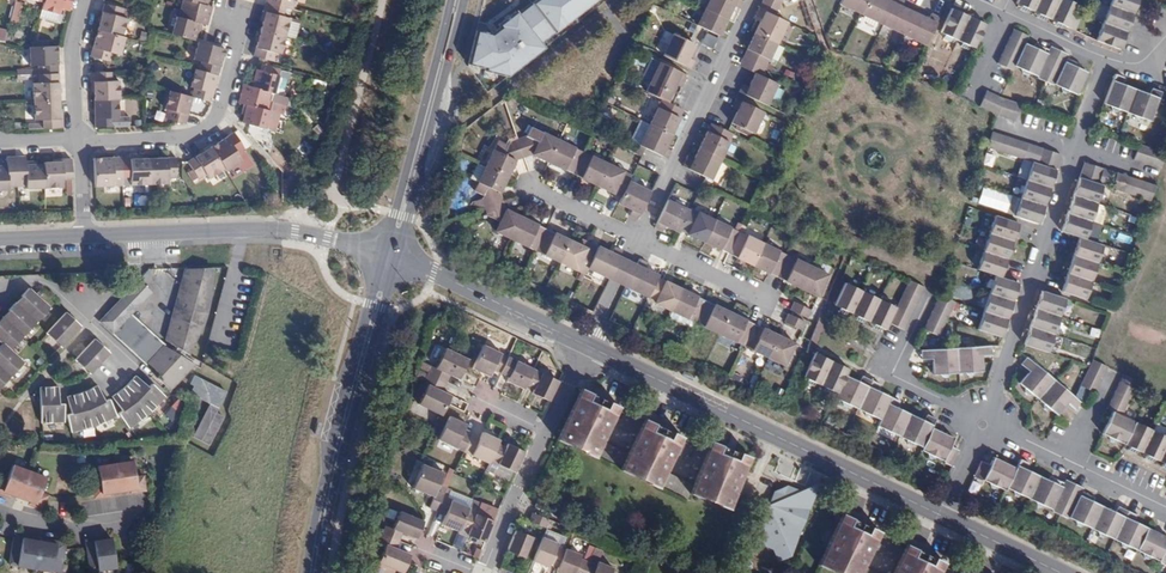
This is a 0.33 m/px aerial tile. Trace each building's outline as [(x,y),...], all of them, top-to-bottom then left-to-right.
[(42,8),(59,13),(60,8),(63,9),(68,10),(69,10),(72,0),(44,0),(43,3),(42,8)] [(184,0),(182,9),(209,16),(212,7),(206,5),(207,0),(182,0),(184,0)] [(293,10),(296,0),(266,0),(265,2),(287,8),(293,10)] [(480,30),(470,75),(510,83),(609,2),(609,0),(540,0),(496,33),(480,30)] [(705,9),(727,19),(730,12),(733,6),(739,9),(743,1),(742,0),(709,0),(705,9)] [(759,9),(776,16),(784,0),(763,0),(759,9)] [(861,13),(867,0),(841,0),(840,3),(861,13)] [(883,24),(894,0),(867,0),(861,13),(883,24)] [(915,13),(901,6),(904,0),(903,0),(894,0),(883,24),(904,34),(915,13)] [(1040,0),(1018,0),(1017,2),(1022,4),(1030,8),(1035,10),(1040,0)] [(1035,10),(1040,13),(1048,16),(1053,19),(1061,0),(1040,0),(1035,10)] [(1070,0),(1061,0),(1053,19),(1057,21),(1065,24),(1077,30),(1084,14),(1077,10),(1080,4),(1070,0)] [(1139,0),(1113,0),(1111,5),(1133,14),(1139,0)] [(261,29),(286,36),(291,18),(285,16),(287,8),(265,2),(263,10),(266,11),(263,21),(261,29)] [(120,7),(104,3),(101,17),(104,18),(103,21),(100,20),(97,30),(123,37),(128,18),(118,15),(120,7)] [(1126,31),(1133,14),(1111,5),(1104,22),(1126,31)] [(958,40),(969,16),(953,8),(947,21),(942,33),(947,35),(953,38),(958,40)] [(209,16),(182,9),(180,18),(176,17),(172,34),(194,41),(196,32),(197,28),(200,28),(201,24),(207,25),(209,16)] [(727,19),(705,9),(697,25),(707,30),(719,36),(723,27),(727,19)] [(776,16),(759,9),(755,17),(761,19),(758,26),(755,33),(777,43),(787,22),(776,16)] [(904,34),(926,45),(939,17),(931,14),(928,20),(915,13),(904,34)] [(962,42),(970,46),(976,48),(987,24),(969,16),(958,40),(962,42)] [(1119,48),(1126,31),(1104,22),(1098,39),(1119,48)] [(707,30),(697,25),(690,41),(695,44),(700,46),(701,43),(706,33),(707,30)] [(282,54),(286,36),(261,29),(257,41),(253,56),(273,61),(275,52),(282,54)] [(1014,67),(1026,42),(1029,36),(1015,29),(999,64),(1012,71),(1014,67)] [(119,55),(125,37),(123,37),(97,30),(95,38),(90,55),(109,61),(112,53),(119,55)] [(674,33),(663,55),(691,69),(694,61),(688,58),(691,53),(695,44),(690,41),(674,33)] [(718,38),(706,33),(701,43),(713,49),(718,38)] [(777,43),(755,33),(747,49),(752,51),(748,59),(765,68),(771,56),(777,58),(782,46),(777,43)] [(225,49),(198,41),(193,58),(201,61),(199,70),(218,75),(222,60),(219,59),(220,56),(223,56),(225,49)] [(1035,47),(1026,42),(1014,67),(1021,70),(1031,75),(1038,78),(1038,80),(1045,84),(1061,50),(1052,46),(1048,53),(1047,57),(1034,51),(1035,47)] [(701,43),(700,46),(711,52),(713,49),(701,43)] [(48,46),(38,47),(31,47),(29,47),(29,64),(38,65),(38,69),(38,74),(58,73),(58,58),(54,58),(54,54),(57,54),(57,46),(48,46)] [(1048,53),(1035,47),(1034,51),(1047,57),(1048,53)] [(752,51),(747,49),(746,52),(743,57),(748,59),(752,51)] [(1061,50),(1045,84),(1050,86),(1054,85),(1062,89),(1072,93),(1078,96),(1079,94),(1089,71),(1081,67),(1079,71),(1065,65),(1067,61),(1070,54),(1061,50)] [(743,67),(748,59),(743,57),(739,65),(743,67)] [(761,76),(765,68),(748,59),(743,67),(755,73),(761,76)] [(1081,67),(1067,61),(1065,65),(1079,71),(1081,67)] [(662,90),(666,91),(671,94),(675,86),(678,80),(683,83),(687,75),(659,62),(649,83),(652,84),(662,90)] [(262,67),(261,70),(279,75),(280,72),(262,67)] [(218,75),(199,70),(195,69),(191,87),(195,88),(192,97),(211,102),(214,88),(212,86),(213,83),(216,84),(218,75)] [(241,94),(270,101),(272,92),(275,93),(279,75),(261,70),(256,69),(254,77),(253,81),(250,81),(249,86),(243,84),(241,94)] [(111,72),(91,72),(91,82),(94,83),(94,91),(94,100),(117,99),(120,99),(119,81),(111,81),(111,72)] [(59,87),(58,73),(38,74),(39,82),(33,82),(34,102),(59,101),(59,92),(56,92),(55,88),(59,87)] [(739,92),(767,105),(778,83),(761,76),(755,73),(749,87),(743,84),(742,86),(739,92)] [(1128,112),(1136,89),(1124,84),(1126,77),(1116,74),(1105,103),(1111,106),(1123,110),(1128,112)] [(279,75),(275,93),(284,95),(288,78),(279,75)] [(660,92),(662,90),(652,84),(650,87),(660,92)] [(1163,91),(1163,90),(1153,88),(1151,94),(1136,89),(1128,112),(1135,114),(1146,118),(1153,121),(1163,91)] [(190,105),(192,97),(169,91),(164,108),(168,110),(166,118),(185,124),(189,108),(186,108),(187,104),(190,105)] [(980,107),(998,115),(1004,100),(1000,98),(987,92),(980,107)] [(244,114),(242,122),(265,129),(270,111),(268,110),(270,101),(241,94),(238,103),(244,104),(243,110),(245,110),(244,114)] [(754,133),(764,112),(736,98),(734,102),(732,106),(738,109),(732,123),(737,126),(754,133)] [(117,99),(94,100),(94,112),(95,127),(114,127),(114,116),(118,116),(117,99)] [(662,99),(650,124),(672,134),(676,124),(679,118),(675,116),(679,108),(662,99)] [(1004,100),(998,115),(1016,120),(1021,105),(1004,100)] [(59,101),(34,102),(34,119),(43,119),(42,129),(63,128),(62,118),(59,118),(59,109),(59,101)] [(675,116),(679,118),(683,110),(679,108),(675,116)] [(711,133),(716,125),(711,123),(708,131),(711,133)] [(650,124),(640,145),(645,148),(667,158),(671,151),(665,148),(668,141),(672,134),(650,124)] [(721,158),(733,134),(716,125),(711,133),(708,131),(704,138),(700,148),(721,158)] [(218,142),(211,147),(225,169),(225,170),(241,160),(237,154),(244,149),(234,132),(222,140),(223,142),(219,145),(218,142)] [(525,135),(517,138),(524,157),(528,156),(532,154),(548,162),(559,140),(543,132),(538,141),(525,135)] [(993,132),(988,147),(1033,162),(1056,170),(1061,155),(993,132)] [(493,150),(485,166),(507,177),(515,160),(524,157),(517,138),(507,141),(501,154),(493,150)] [(583,151),(559,140),(548,162),(557,166),(565,170),(567,165),(575,168),(583,151)] [(640,145),(636,153),(641,156),(645,148),(640,145)] [(196,159),(194,157),(187,161),(192,169),(197,178),(205,173),(208,179),(225,169),(211,147),(201,153),(202,156),(196,159)] [(710,179),(721,158),(700,148),(697,154),(693,161),(687,158),(683,166),(705,177),(710,179)] [(608,163),(583,151),(575,168),(583,172),(581,178),(597,186),(608,163)] [(641,156),(636,153),(632,162),(637,164),(641,156)] [(27,188),(45,188),(44,164),(35,164),(32,164),(32,162),(26,162),(26,156),(16,157),(17,185),(26,185),(27,188)] [(17,185),(16,157),(6,157),(7,163),(3,163),(3,166),(0,166),(0,189),(8,189),(9,185),(17,185)] [(114,179),(122,178),(121,157),(107,158),(107,160),(102,160),(102,158),(94,158),(95,185),(114,185),(114,179)] [(132,183),(150,183),(149,158),(140,159),(131,159),(130,157),(121,157),(122,178),(131,178),(132,183)] [(176,177),(176,162),(176,157),(161,158),(161,162),(157,161),(157,158),(149,158),(150,183),(169,183),(169,177),(176,177)] [(63,179),(72,179),(71,159),(61,159),(61,162),(52,162),(44,162),(44,164),(45,188),(62,187),(63,179)] [(485,166),(477,162),(469,178),(486,186),(481,198),(481,201),(472,203),(475,211),(484,207),(503,201),(500,193),(502,187),(507,177),(485,166)] [(1050,187),(1056,170),(1033,162),(1027,180),(1050,187)] [(632,175),(608,163),(597,186),(607,190),(613,193),(616,188),(624,192),(629,181),(632,175)] [(1109,188),(1114,173),(1085,163),(1080,178),(1109,188)] [(567,165),(565,170),(573,174),(575,168),(567,165)] [(583,172),(575,168),(573,174),(578,176),(581,178),(583,172)] [(1125,188),(1129,178),(1117,174),(1114,185),(1125,188)] [(1098,204),(1104,186),(1080,178),(1074,196),(1098,204)] [(1125,188),(1124,193),(1150,202),(1155,187),(1129,178),(1125,188)] [(1044,206),(1050,187),(1027,180),(1021,198),(1044,206)] [(651,192),(629,181),(624,192),(621,197),(618,203),(626,207),(632,210),(629,216),(637,219),(651,192)] [(1112,189),(1124,193),(1125,188),(1114,185),(1112,189)] [(616,188),(613,193),(621,197),(624,192),(616,188)] [(1068,213),(1091,222),(1098,204),(1074,196),(1068,213)] [(1037,224),(1044,206),(1021,198),(1015,217),(1020,218),(1037,224)] [(680,230),(682,225),(689,210),(668,200),(654,228),(662,232),(665,226),(679,232),(680,230)] [(503,201),(484,207),(485,211),(488,217),(499,222),(494,231),(511,239),(522,217),(506,209),(504,205),(503,201)] [(689,210),(682,225),(690,229),(688,234),(704,242),(715,220),(704,214),(690,208),(689,210)] [(1080,237),(1085,239),(1091,222),(1068,213),(1061,231),(1080,237)] [(522,217),(511,239),(536,251),(544,233),(536,229),(538,225),(522,217)] [(988,234),(1012,242),(1018,226),(993,218),(988,234)] [(715,220),(704,242),(720,250),(723,245),(731,249),(739,231),(715,220)] [(542,227),(538,225),(536,229),(544,233),(546,229),(542,227)] [(690,229),(682,225),(680,230),(688,234),(690,229)] [(546,229),(544,233),(553,237),(554,233),(550,231),(546,229)] [(764,243),(739,231),(731,249),(738,252),(736,257),(753,265),(764,243)] [(544,233),(536,251),(560,262),(570,241),(554,233),(553,237),(544,233)] [(982,252),(1006,260),(1012,242),(988,234),(982,252)] [(1074,255),(1097,264),(1104,244),(1085,239),(1080,237),(1074,255)] [(570,241),(560,262),(584,274),(588,267),(593,256),(585,252),(587,249),(570,241)] [(764,243),(753,265),(769,273),(771,269),(779,272),(788,254),(764,243)] [(723,245),(720,250),(728,253),(731,249),(723,245)] [(593,256),(588,267),(609,278),(620,256),(622,251),(614,247),(611,253),(607,251),(598,246),(595,252),(593,256)] [(731,249),(728,253),(736,257),(738,252),(731,249)] [(993,276),(1000,278),(1006,260),(982,252),(975,270),(993,276)] [(812,266),(788,254),(779,272),(789,277),(787,282),(801,288),(812,266)] [(1091,282),(1097,264),(1074,255),(1067,274),(1091,282)] [(628,260),(620,256),(609,278),(618,282),(626,286),(637,265),(628,260)] [(639,259),(637,265),(626,286),(648,297),(655,281),(657,277),(658,275),(651,272),(644,269),(647,263),(639,259)] [(829,274),(812,266),(801,288),(818,296),(829,274)] [(771,269),(769,273),(777,277),(779,272),(771,269)] [(215,270),(187,271),(179,302),(193,296),(190,286),(195,280),(202,279),(205,282),(212,283),(212,281),(215,270)] [(779,272),(777,277),(787,282),(789,277),(779,272)] [(1084,300),(1091,282),(1067,274),(1061,291),(1084,300)] [(987,295),(1011,303),(1017,284),(1000,278),(993,276),(987,295)] [(193,296),(179,302),(179,304),(169,344),(190,357),(202,329),(209,305),(212,283),(205,282),(202,279),(195,280),(190,286),(193,296)] [(655,281),(648,297),(647,299),(671,311),(681,289),(665,281),(663,285),(655,281)] [(895,308),(888,323),(902,329),(921,288),(908,281),(895,308)] [(147,369),(149,367),(167,350),(156,343),(158,342),(130,315),(150,294),(137,282),(100,321),(100,326),(147,369)] [(851,313),(861,292),(843,283),(833,305),(838,307),(845,311),(851,313)] [(681,289),(671,311),(695,322),(704,305),(706,301),(701,299),(698,297),(681,289)] [(1041,290),(1034,309),(1059,316),(1065,298),(1041,290)] [(47,311),(28,292),(21,299),(23,301),(18,307),(15,305),(7,313),(9,316),(0,326),(0,385),(19,365),(8,354),(47,311)] [(868,321),(878,300),(861,292),(851,313),(855,315),(863,319),(868,321)] [(1005,320),(1011,303),(987,295),(981,312),(1005,320)] [(938,296),(922,330),(936,336),(953,302),(938,296)] [(885,329),(888,323),(895,308),(878,300),(868,321),(873,323),(880,327),(885,329)] [(710,303),(706,301),(704,305),(711,309),(714,304),(710,303)] [(807,318),(811,310),(794,301),(790,310),(807,318)] [(704,305),(695,322),(720,334),(730,312),(714,304),(711,309),(704,305)] [(1034,309),(1028,327),(1052,335),(1059,316),(1034,309)] [(730,312),(720,334),(740,343),(744,345),(752,328),(744,324),(746,320),(739,317),(730,312)] [(1000,337),(1005,320),(981,312),(976,328),(1000,337)] [(802,329),(805,322),(788,314),(784,322),(802,329)] [(73,324),(65,316),(46,335),(60,349),(67,341),(71,344),(78,338),(74,334),(77,331),(71,326),(73,324)] [(744,324),(752,328),(754,324),(746,320),(744,324)] [(878,332),(880,327),(873,323),(871,328),(878,332)] [(754,324),(752,328),(762,333),(764,329),(758,326),(754,324)] [(1052,335),(1028,327),(1023,343),(1047,352),(1052,335)] [(752,328),(744,345),(768,357),(778,335),(764,329),(762,333),(752,328)] [(785,364),(795,344),(778,335),(768,357),(785,364)] [(93,342),(90,345),(97,351),(100,348),(93,342)] [(918,360),(930,360),(933,359),(933,363),(930,365),(931,372),(937,372),(950,371),(964,370),(975,369),(981,369),(981,361),(977,359),(976,355),(980,355),(990,354),(990,344),(918,350),(918,360)] [(89,374),(108,355),(100,348),(97,351),(90,345),(74,361),(89,374)] [(500,375),(508,358),(483,346),(472,369),(488,376),(492,370),(500,375)] [(430,367),(427,373),(446,383),(449,376),(458,379),(463,371),(468,360),(445,349),(434,368),(430,367)] [(155,374),(176,356),(167,350),(149,367),(155,374)] [(814,382),(819,385),(830,361),(813,353),(802,376),(808,379),(814,382)] [(195,368),(176,356),(155,374),(159,378),(156,381),(170,393),(195,368)] [(1034,397),(1051,381),(1027,357),(1020,363),(1028,370),(1031,374),(1028,376),(1021,377),(1018,381),(1022,385),(1030,393),(1034,397)] [(532,369),(508,358),(500,375),(508,378),(507,382),(523,389),(524,386),(532,369)] [(825,387),(831,390),(835,392),(844,375),(846,369),(830,361),(819,385),(825,387)] [(1106,369),(1092,362),(1080,387),(1094,394),(1106,369)] [(557,381),(532,369),(524,386),(532,390),(531,393),(548,401),(557,381)] [(446,383),(427,373),(423,382),(427,384),(418,404),(441,415),(450,396),(442,391),(446,383)] [(844,375),(835,392),(834,396),(841,400),(851,405),(855,407),(868,379),(860,375),(857,380),(844,375)] [(1110,410),(1122,416),(1137,384),(1121,376),(1106,408),(1110,410)] [(191,389),(196,380),(192,378),(187,387),(191,389)] [(877,384),(868,379),(855,407),(863,411),(872,415),(878,418),(889,396),(875,389),(877,384)] [(118,416),(128,429),(149,417),(165,400),(150,387),(147,389),(135,380),(113,400),(122,412),(118,416)] [(225,394),(196,380),(191,389),(187,397),(207,407),(191,440),(207,448),(222,419),(214,415),(225,394)] [(1077,407),(1051,381),(1034,397),(1039,403),(1047,411),(1053,417),(1058,412),(1058,407),(1062,404),(1064,406),(1071,413),(1077,407)] [(1026,394),(1030,393),(1022,385),(1022,391),(1026,394)] [(55,389),(39,388),(41,423),(63,422),(62,401),(56,401),(55,389)] [(589,392),(580,388),(556,439),(565,444),(566,441),(585,450),(584,453),(594,457),(596,454),(602,441),(611,424),(617,410),(619,407),(609,402),(607,405),(588,395),(589,392)] [(66,415),(71,433),(95,429),(115,421),(109,403),(103,405),(97,390),(67,399),(70,414),(66,415)] [(889,396),(878,418),(876,424),(882,428),(891,432),(898,435),(909,412),(894,406),(896,400),(889,396)] [(167,411),(174,418),(179,412),(178,411),(181,407),(176,402),(169,409),(167,411)] [(1047,411),(1039,403),(1038,408),(1042,412),(1047,411)] [(642,422),(617,410),(611,424),(635,435),(642,422)] [(1122,444),(1133,421),(1122,416),(1110,410),(1100,434),(1106,437),(1117,441),(1122,444)] [(922,418),(909,412),(898,435),(905,438),(914,443),(921,446),(930,426),(934,418),(924,413),(922,418)] [(438,440),(463,452),(472,435),(463,431),(466,425),(449,417),(438,440)] [(627,453),(620,466),(619,469),(628,474),(630,472),(648,481),(648,483),(657,488),(659,484),(665,472),(674,454),(680,441),(682,437),(672,433),(670,435),(652,425),(652,423),(643,419),(642,422),(635,435),(627,453)] [(1140,453),(1150,430),(1133,421),(1122,444),(1127,447),(1135,450),(1140,453)] [(930,426),(921,446),(919,450),(928,454),(935,457),(942,461),(941,463),(950,467),(957,449),(949,445),(952,437),(930,426)] [(1165,442),(1165,437),(1150,430),(1140,453),(1144,455),(1151,458),(1157,461),(1165,442)] [(472,435),(463,452),(488,464),(490,461),(497,445),(499,441),(482,433),(479,439),(472,435)] [(692,446),(680,441),(674,454),(686,459),(689,453),(702,459),(708,444),(695,440),(692,446)] [(602,441),(596,454),(620,466),(627,453),(602,441)] [(691,484),(688,493),(698,497),(700,495),(718,503),(718,505),(729,509),(750,457),(739,453),(737,456),(718,448),(719,445),(709,441),(708,444),(702,459),(691,484)] [(1157,461),(1161,463),(1165,465),(1165,442),(1157,461)] [(514,472),(523,452),(507,444),(504,448),(497,445),(490,461),(514,472)] [(981,478),(988,481),(998,486),(1004,489),(1014,467),(992,457),(988,464),(980,460),(972,477),(978,479),(981,478)] [(1018,459),(1014,467),(1004,489),(1010,491),(1020,496),(1027,500),(1038,476),(1025,470),(1027,464),(1018,459)] [(490,461),(488,464),(486,470),(510,480),(514,472),(490,461)] [(134,479),(131,463),(96,469),(99,485),(90,486),(92,497),(144,489),(142,478),(134,479)] [(438,512),(445,495),(436,491),(443,473),(423,465),(412,489),(433,497),(429,508),(438,512)] [(44,480),(10,467),(4,483),(0,481),(0,493),(42,508),(46,498),(38,495),(44,480)] [(665,472),(659,484),(686,497),(688,493),(691,484),(665,472)] [(1050,513),(1057,517),(1072,484),(1064,480),(1060,487),(1058,490),(1044,483),(1046,480),(1038,476),(1027,500),(1033,502),(1042,507),(1049,510),(1050,513)] [(1058,490),(1060,487),(1046,480),(1044,483),(1058,490)] [(801,491),(811,507),(820,483),(801,491)] [(1082,526),(1088,528),(1099,505),(1090,501),(1088,504),(1075,499),(1077,495),(1080,488),(1072,484),(1057,517),(1062,519),(1066,518),(1071,521),(1082,526)] [(782,552),(795,547),(802,531),(811,507),(801,491),(788,486),(774,492),(759,529),(766,546),(774,549),(782,552)] [(452,497),(445,495),(438,512),(445,515),(442,524),(459,532),(460,528),(468,511),(469,508),(451,500),(452,497)] [(1088,504),(1090,501),(1077,495),(1075,499),(1088,504)] [(548,501),(537,496),(533,507),(544,511),(548,501)] [(1088,528),(1095,532),(1104,536),(1111,539),(1125,510),(1116,506),(1113,512),(1099,505),(1088,528)] [(1133,550),(1144,526),(1130,519),(1132,514),(1125,510),(1111,539),(1118,542),(1128,547),(1133,550)] [(492,520),(468,511),(460,528),(467,531),(467,534),(483,541),(492,520)] [(420,531),(424,522),(400,512),(392,529),(385,526),(383,533),(401,541),(404,534),(417,540),(420,531)] [(862,566),(871,548),(877,535),(879,531),(870,527),(869,529),(849,520),(850,518),(841,513),(816,564),(826,569),(826,567),(838,572),(859,572),(862,566)] [(548,524),(531,517),(527,526),(544,533),(548,524)] [(1133,550),(1139,552),(1149,557),(1153,559),(1155,562),(1163,566),(1164,564),(1165,560),(1165,546),(1163,545),(1165,538),(1165,537),(1144,526),(1133,550)] [(532,537),(514,530),(506,551),(523,557),(532,537)] [(401,541),(383,533),(379,542),(386,545),(379,563),(403,572),(408,562),(410,555),(397,550),(401,541)] [(564,542),(544,533),(531,565),(546,571),(547,569),(557,572),(564,555),(559,553),(564,542)] [(904,548),(877,535),(871,548),(897,561),(904,548)] [(12,539),(7,566),(50,572),(65,572),(65,569),(60,568),(64,548),(12,539)] [(84,545),(88,572),(91,572),(115,569),(111,541),(84,545)] [(942,566),(944,563),(935,558),(934,560),(914,550),(915,549),(905,544),(904,548),(897,561),(891,572),(939,572),(942,566)] [(792,556),(795,547),(782,552),(774,549),(779,562),(792,556)] [(587,566),(578,562),(579,559),(565,553),(564,555),(557,572),(584,572),(587,566)]
